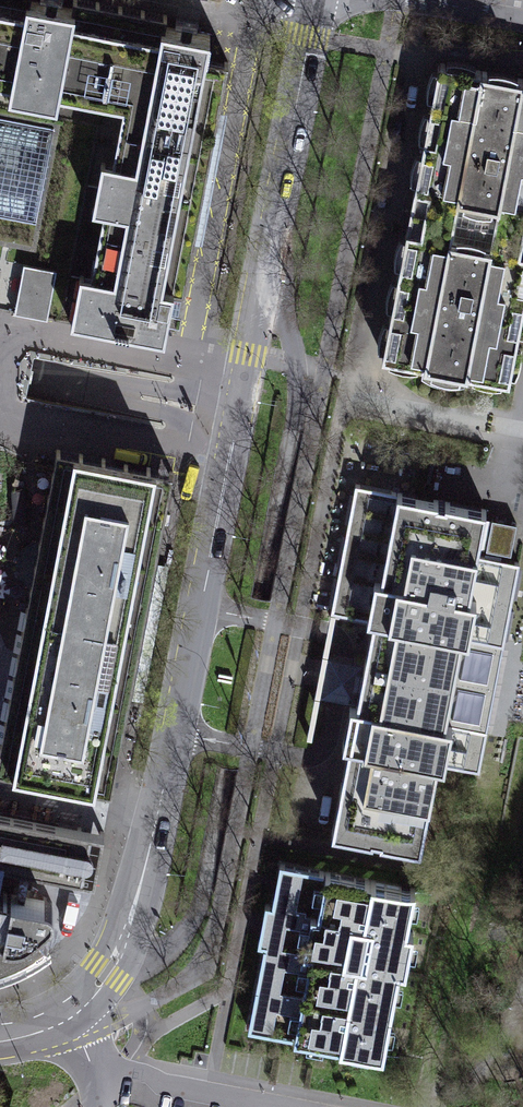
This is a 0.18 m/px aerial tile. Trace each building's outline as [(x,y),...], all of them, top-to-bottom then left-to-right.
[(237,32),(83,0),(0,0),(0,312),(176,342),(237,32)] [(437,65),(379,365),(516,391),(522,355),(522,82),(437,65)] [(171,468),(56,446),(0,742),(0,771),(110,792),(121,733),(171,468)] [(480,522),(389,505),(362,650),(349,709),(344,742),(326,840),(417,857),(480,522)] [(362,650),(331,643),(318,702),(349,709),(362,650)] [(12,959),(53,939),(41,916),(65,872),(95,877),(106,817),(0,797),(0,962),(12,959)] [(425,898),(282,871),(252,1030),(396,1056),(425,898)]
